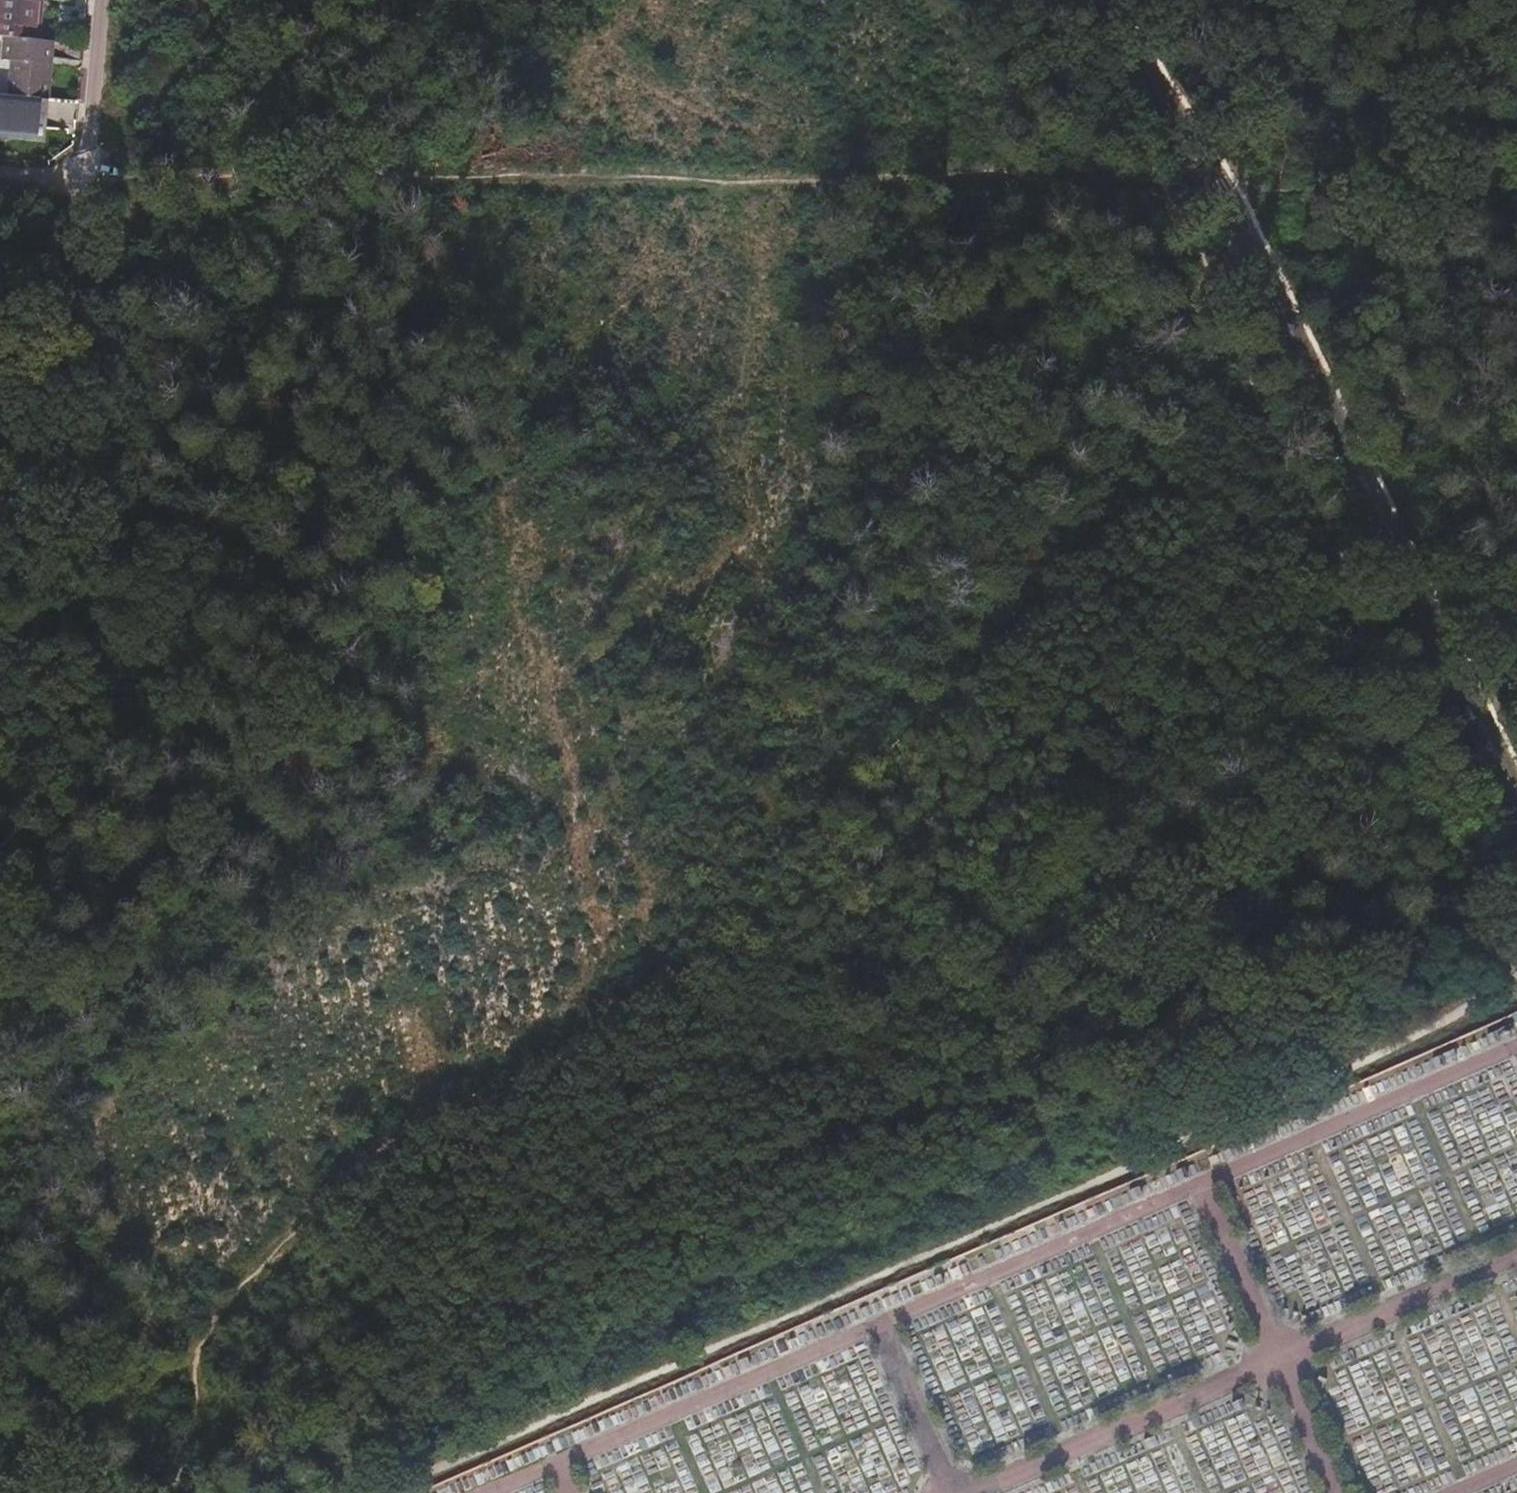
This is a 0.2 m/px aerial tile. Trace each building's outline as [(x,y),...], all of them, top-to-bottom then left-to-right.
[(39,0),(0,0),(0,36),(5,37),(36,39),(39,0)] [(36,39),(5,37),(2,60),(12,61),(8,95),(47,99),(51,64),(43,63),(45,40),(36,39)] [(53,41),(45,40),(43,63),(51,64),(53,41)] [(1,119),(1,146),(44,146),(44,120),(1,119)]
